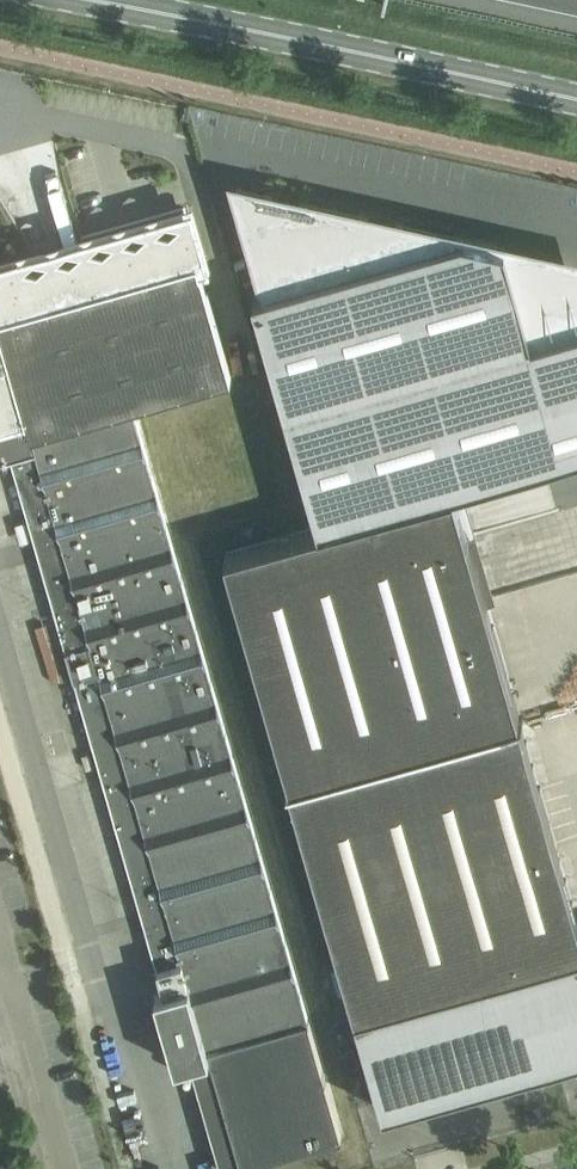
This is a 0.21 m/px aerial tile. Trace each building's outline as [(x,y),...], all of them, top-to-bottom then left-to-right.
[(177,185),(176,180),(59,212),(72,259),(22,272),(18,256),(0,261),(0,459),(11,456),(124,853),(82,865),(142,1073),(210,1054),(241,1163),(221,1168),(227,1168),(342,1136),(301,994),(167,528),(287,493),(253,372),(230,378),(177,185)] [(237,184),(244,208),(267,289),(263,290),(257,292),(253,293),(288,418),(319,525),(455,487),(576,452),(576,325),(533,337),(532,338),(508,251),(505,243),(404,220),(395,218),(368,213),(362,211),(299,197),(273,192),(265,190),(237,184)] [(225,552),(356,1012),(576,949),(576,915),(455,487),(310,528),(225,552)] [(356,1012),(373,1075),(379,1095),(383,1110),(384,1109),(416,1100),(554,1061),(576,1055),(576,949),(356,1012)] [(540,1070),(543,1082),(556,1079),(552,1067),(540,1070)]
